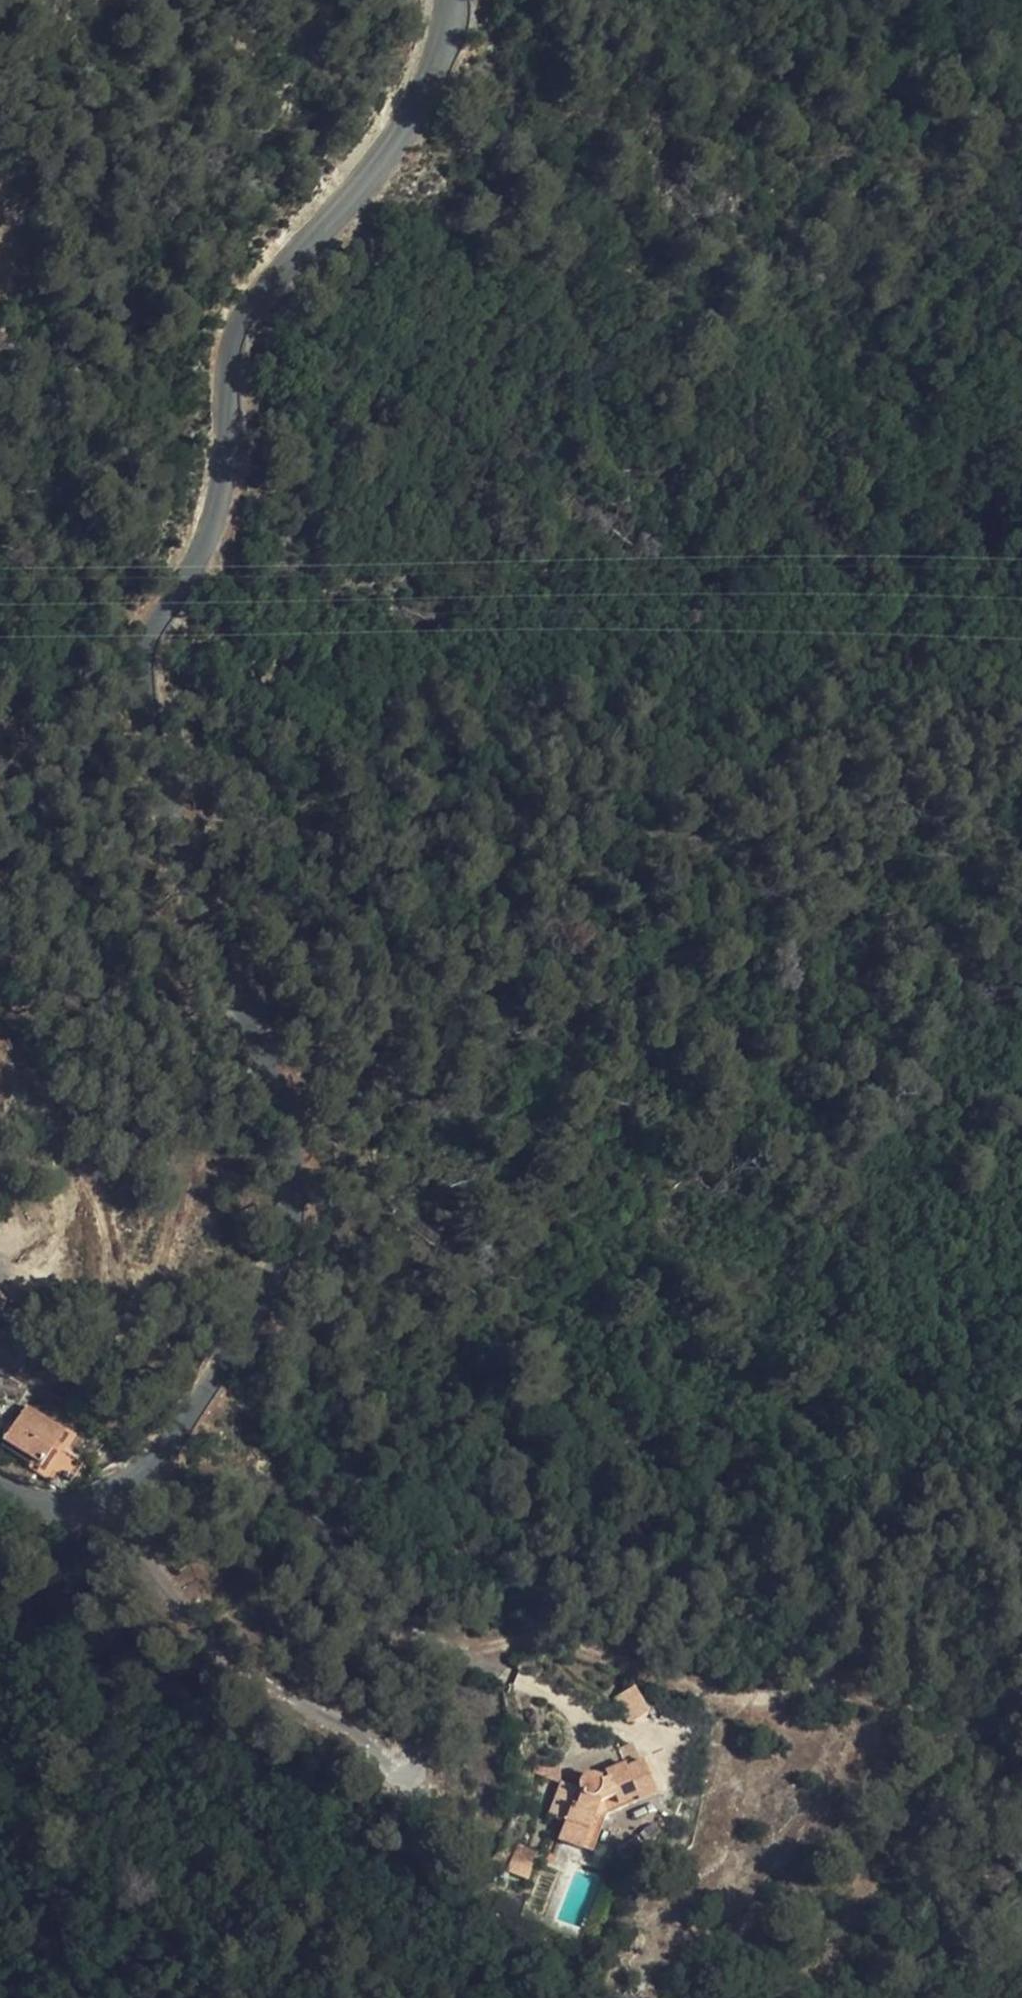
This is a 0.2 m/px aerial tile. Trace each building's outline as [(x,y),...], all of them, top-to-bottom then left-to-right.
[(7,1354),(15,1337),(0,1330),(0,1351),(7,1354)] [(66,1432),(27,1407),(4,1442),(42,1466),(66,1432)] [(563,1782),(556,1799),(571,1806),(565,1823),(559,1839),(584,1848),(598,1810),(607,1814),(657,1793),(644,1762),(627,1769),(625,1765),(606,1773),(608,1779),(601,1781),(599,1778),(597,1776),(592,1774),(588,1774),(584,1776),(582,1778),(580,1782),(580,1785),(580,1788),(580,1789),(563,1782)] [(571,1806),(556,1799),(555,1799),(548,1815),(565,1823),(571,1806)] [(593,1851),(607,1814),(598,1810),(584,1848),(593,1851)] [(519,1845),(508,1873),(528,1880),(539,1853),(519,1845)] [(502,1889),(493,1911),(519,1920),(527,1898),(502,1889)]
